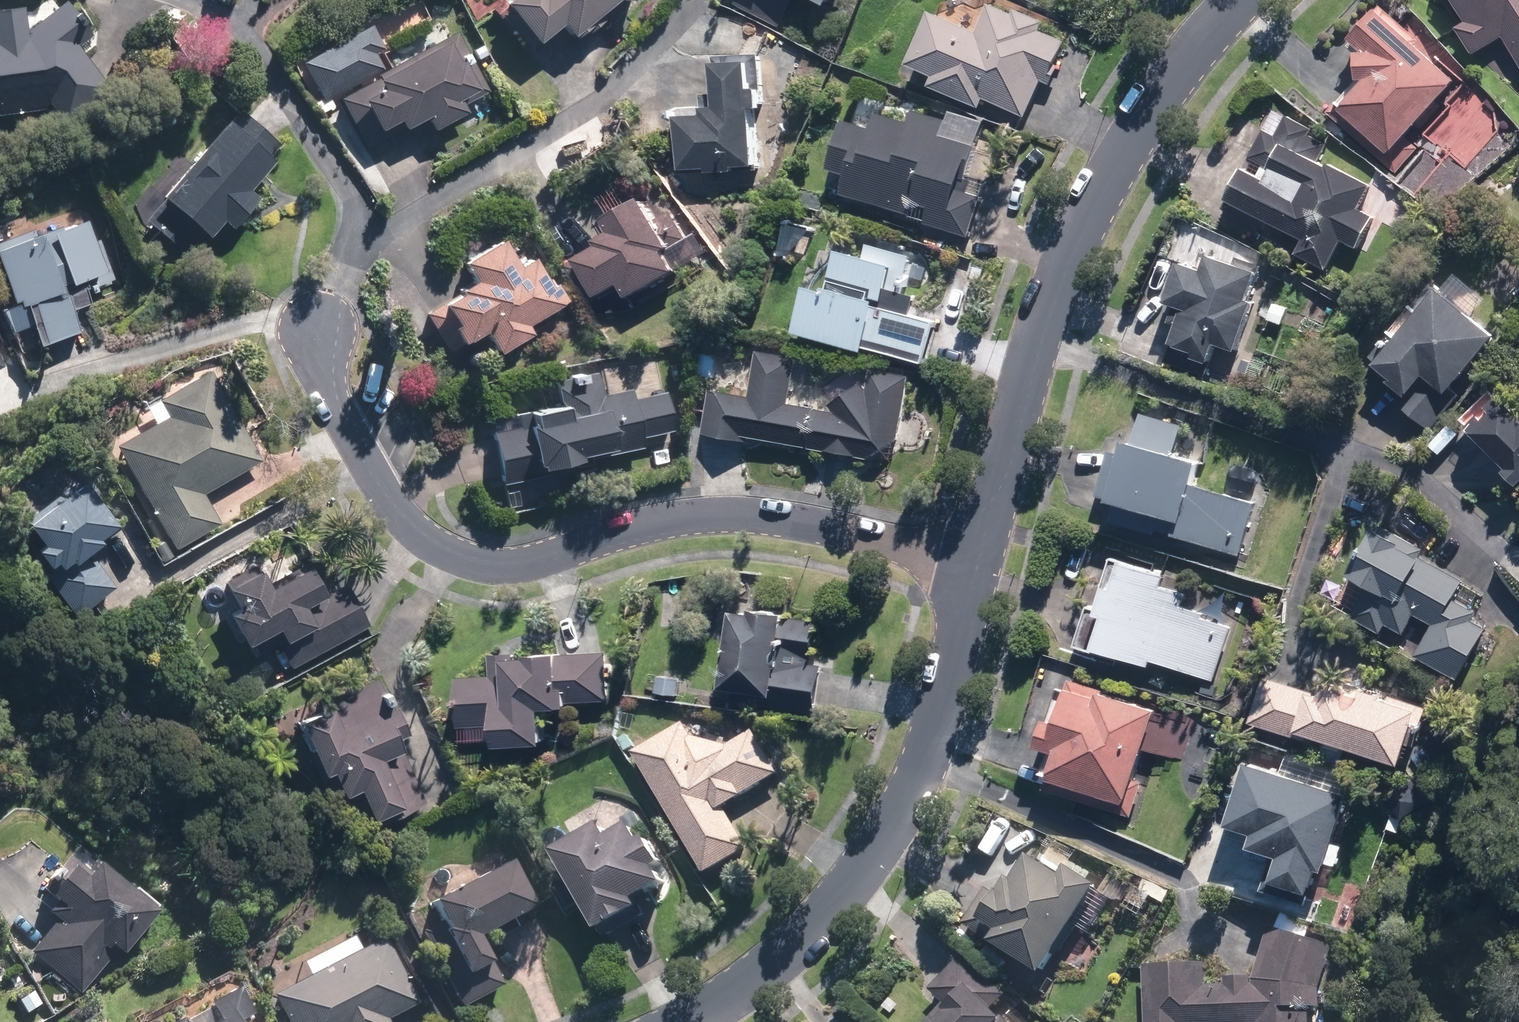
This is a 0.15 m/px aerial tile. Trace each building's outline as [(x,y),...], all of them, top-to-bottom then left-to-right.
[(514,3),(504,12),(533,49),(544,40),(568,21),(578,33),(580,36),(588,30),(590,32),(609,16),(605,11),(618,0),(511,0),(514,3)] [(740,2),(781,27),(797,0),(741,0),(740,2)] [(1415,36),(1375,0),(1371,5),(1367,1),(1340,32),(1354,44),(1347,45),(1349,74),(1354,73),(1322,109),(1393,171),(1416,145),(1398,129),(1408,118),(1417,125),(1437,103),(1428,95),(1448,74),(1410,41),(1415,36)] [(1460,16),(1450,22),(1467,51),(1499,33),(1518,66),(1518,0),(1450,0),(1460,16)] [(1026,12),(1006,2),(992,29),(948,7),(922,62),(948,74),(944,84),(988,106),(993,96),(1032,115),(1049,79),(1057,83),(1068,61),(1065,60),(1075,40),(1050,28),(1054,20),(1029,7),(1026,12)] [(15,38),(0,40),(0,115),(52,107),(62,122),(104,93),(51,14),(15,38)] [(371,54),(376,51),(381,48),(370,27),(365,29),(298,65),(318,103),(379,70),(371,54)] [(437,127),(471,109),(468,103),(493,89),(460,29),(381,72),(383,75),(344,97),(371,147),(410,126),(430,114),(437,127)] [(491,53),(486,43),(476,48),(481,58),(491,53)] [(764,163),(769,163),(768,106),(776,106),(776,86),(769,86),(768,53),(727,54),(728,93),(713,93),(713,105),(709,103),(707,103),(703,103),(700,103),(696,103),(693,104),(690,106),(688,107),(688,171),(765,167),(764,163)] [(283,144),(244,109),(234,119),(233,118),(166,193),(169,196),(149,218),(188,254),(209,230),(213,234),(227,219),(236,226),(262,196),(253,188),(280,158),(274,154),(283,144)] [(858,117),(834,185),(975,234),(989,196),(974,191),(978,178),(971,176),(991,120),(959,109),(956,119),(927,109),(923,122),(891,110),(885,126),(858,117)] [(1235,161),(1218,193),(1297,236),(1291,249),(1320,266),(1335,237),(1351,245),(1369,214),(1353,205),(1366,182),(1321,158),(1319,162),(1313,159),(1323,141),(1303,131),(1306,125),(1282,112),(1271,133),(1259,126),(1244,154),(1262,164),(1257,173),(1235,161)] [(667,216),(655,195),(619,217),(625,228),(610,237),(612,240),(572,263),(597,305),(623,289),(630,302),(690,268),(678,248),(684,245),(684,244),(694,238),(678,209),(667,216)] [(0,240),(0,251),(18,300),(22,297),(24,303),(30,301),(45,344),(83,331),(74,307),(91,301),(86,287),(113,278),(99,239),(96,240),(88,217),(64,226),(63,223),(37,232),(36,227),(0,240)] [(454,351),(492,329),(505,351),(538,331),(532,322),(572,298),(561,281),(558,283),(554,276),(553,277),(539,255),(524,263),(509,237),(470,259),(481,278),(467,287),(468,289),(430,311),(454,351)] [(921,254),(880,242),(877,253),(857,248),(852,262),(849,263),(845,265),(841,267),(837,270),(834,273),(831,276),(828,280),(826,283),(825,283),(811,330),(878,349),(879,347),(931,362),(943,320),(919,313),(924,295),(910,291),(921,254)] [(540,254),(546,263),(555,257),(549,248),(540,254)] [(1230,259),(1200,249),(1195,265),(1169,256),(1156,295),(1168,300),(1162,317),(1169,319),(1162,338),(1167,340),(1161,358),(1201,372),(1206,359),(1201,357),(1208,337),(1228,345),(1245,295),(1239,294),(1247,268),(1253,270),(1256,261),(1232,254),(1230,259)] [(1486,329),(1426,279),(1407,303),(1405,300),(1382,327),(1384,329),(1364,353),(1367,355),(1362,361),(1401,393),(1395,401),(1427,427),(1456,393),(1442,382),(1486,329)] [(795,402),(804,356),(767,348),(758,395),(727,388),(726,390),(717,389),(709,432),(754,441),(755,436),(874,458),(905,437),(916,375),(878,369),(874,389),(869,382),(837,404),(841,411),(795,402)] [(119,444),(178,548),(223,523),(206,492),(265,459),(213,368),(160,398),(170,415),(119,444)] [(606,394),(602,371),(560,379),(566,404),(520,413),(523,425),(496,431),(507,483),(556,473),(554,467),(647,447),(644,436),(677,428),(668,391),(636,398),(634,388),(606,394)] [(1513,410),(1492,388),(1489,391),(1484,385),(1455,414),(1460,419),(1460,420),(1461,421),(1460,423),(1498,462),(1495,465),(1510,479),(1514,474),(1518,479),(1518,405),(1513,410)] [(1169,449),(1179,419),(1137,406),(1128,437),(1115,433),(1110,450),(1103,446),(1097,466),(1105,468),(1097,493),(1170,515),(1165,531),(1235,553),(1252,500),(1185,478),(1192,456),(1169,449)] [(88,481),(84,475),(25,520),(44,545),(41,547),(41,549),(39,551),(53,568),(47,572),(80,615),(119,586),(95,556),(109,546),(105,540),(123,526),(121,523),(122,522),(89,479),(88,481)] [(1419,545),(1373,520),(1370,525),(1365,523),(1364,525),(1339,569),(1364,583),(1347,614),(1376,631),(1381,621),(1399,631),(1409,611),(1428,622),(1410,653),(1453,676),(1482,626),(1467,617),(1472,609),(1448,596),(1458,577),(1415,554),(1419,545)] [(167,540),(157,546),(165,561),(175,555),(167,540)] [(1209,678),(1226,624),(1197,614),(1198,610),(1175,603),(1179,591),(1153,581),(1156,569),(1111,554),(1111,556),(1105,554),(1097,580),(1096,579),(1087,604),(1082,602),(1069,642),(1110,656),(1111,652),(1142,662),(1144,656),(1209,678)] [(294,667),(371,625),(348,582),(337,588),(319,556),(273,581),(266,569),(261,572),(256,563),(228,580),(243,607),(234,612),(252,644),(256,642),(263,654),(281,643),(294,667)] [(824,620),(746,609),(732,706),(763,711),(764,704),(822,712),(828,665),(817,664),(818,658),(819,658),(824,620)] [(292,664),(285,651),(278,654),(286,668),(292,664)] [(613,651),(536,655),(536,657),(522,658),(522,652),(498,654),(499,675),(466,676),(468,726),(510,724),(510,745),(556,743),(555,709),(572,707),(578,706),(578,702),(615,700),(613,651)] [(1311,689),(1258,673),(1244,720),(1301,738),(1303,731),(1319,736),(1318,740),(1338,747),(1340,742),(1392,759),(1398,740),(1409,744),(1422,705),(1385,693),(1383,696),(1315,675),(1311,689)] [(374,825),(428,802),(404,749),(407,748),(401,735),(411,730),(400,704),(396,706),(382,675),(350,689),(348,684),(321,696),(328,710),(301,721),(313,749),(317,747),(329,773),(337,770),(348,794),(358,790),(374,825)] [(660,692),(682,694),(684,679),(662,676),(660,692)] [(1042,775),(1038,785),(1125,814),(1137,779),(1124,775),(1147,704),(1064,676),(1062,683),(1059,683),(1047,716),(1037,713),(1028,740),(1046,746),(1037,773),(1042,775)] [(1169,708),(1158,703),(1152,719),(1163,723),(1169,708)] [(691,724),(640,754),(712,875),(755,850),(732,810),(752,798),(751,795),(786,774),(759,731),(734,746),(699,738),(691,724)] [(1316,867),(1324,870),(1356,772),(1288,750),(1279,776),(1249,766),(1229,826),(1254,834),(1250,845),(1281,855),(1272,881),(1307,893),(1316,867)] [(654,842),(645,826),(622,838),(616,826),(567,853),(609,926),(605,928),(611,939),(652,916),(650,912),(654,910),(649,901),(678,885),(670,870),(676,866),(660,838),(654,842)] [(1075,868),(1043,847),(1027,873),(1023,871),(1013,885),(1006,880),(1001,889),(993,884),(970,920),(1003,941),(1006,936),(1055,967),(1110,879),(1080,860),(1075,868)] [(60,920),(33,952),(84,994),(120,951),(127,956),(162,914),(104,866),(96,876),(73,856),(45,890),(61,903),(52,914),(60,920)] [(541,910),(517,863),(439,903),(448,920),(425,931),(465,1009),(508,987),(496,965),(498,964),(484,939),(541,910)] [(1338,943),(1275,922),(1259,975),(1259,979),(1258,979),(1257,973),(1231,974),(1231,981),(1211,982),(1210,959),(1148,962),(1151,1021),(1316,1021),(1315,1003),(1327,1003),(1326,983),(1338,943)] [(389,1020),(421,1004),(388,939),(277,996),(291,1021),(391,1021),(389,1020)] [(1012,1018),(1016,1013),(1003,999),(1011,992),(971,950),(935,984),(951,999),(929,1021),(931,1021),(1017,1021),(1012,1018)] [(257,1016),(242,990),(216,1005),(226,1021),(246,1021),(257,1016)] [(43,1004),(35,992),(21,1000),(29,1013),(43,1004)]
